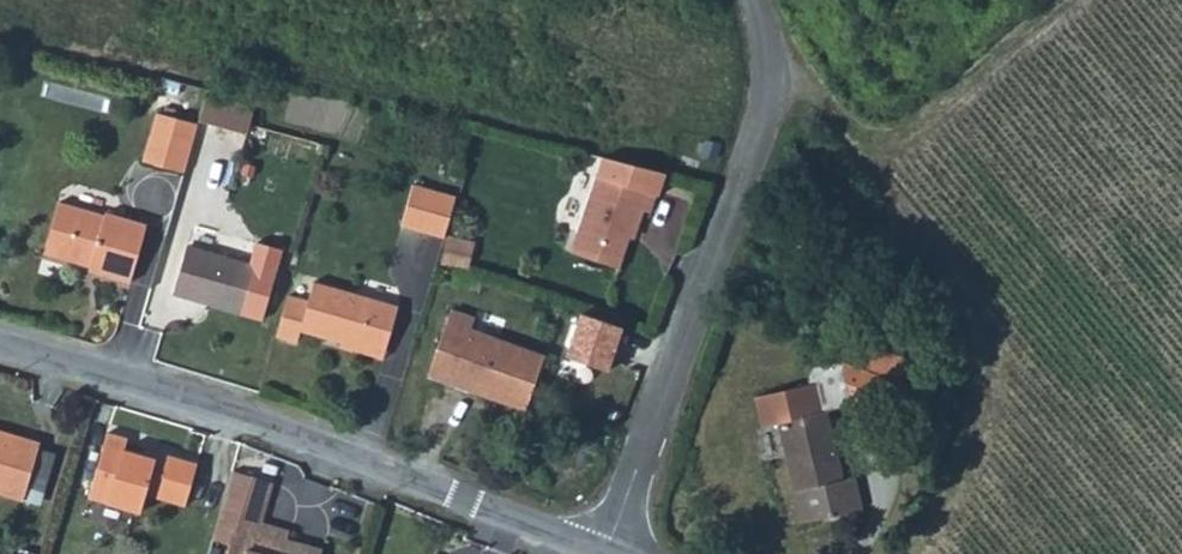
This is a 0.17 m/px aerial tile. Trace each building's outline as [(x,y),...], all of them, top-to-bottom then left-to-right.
[(258,102),(208,88),(199,120),(250,134),(259,102),(258,102)] [(142,162),(183,175),(191,148),(197,126),(156,113),(149,137),(142,162)] [(599,152),(569,249),(617,264),(630,222),(635,223),(640,206),(647,208),(652,193),(654,194),(662,167),(599,152)] [(279,175),(275,186),(286,188),(289,178),(279,175)] [(445,236),(457,195),(414,182),(401,223),(445,236)] [(44,256),(53,258),(56,248),(107,263),(103,278),(129,285),(143,237),(146,226),(106,215),(104,219),(86,214),(58,206),(44,256)] [(468,242),(445,236),(438,263),(461,271),(468,242)] [(183,276),(179,290),(213,301),(247,313),(261,265),(193,243),(183,276)] [(56,248),(53,258),(72,263),(80,261),(90,264),(88,274),(103,278),(107,263),(56,248)] [(289,297),(278,338),(300,344),(303,333),(328,340),(342,344),(345,342),(389,353),(400,315),(403,307),(360,295),(316,283),(310,303),(289,297)] [(449,309),(432,368),(455,375),(452,382),(475,390),(477,382),(531,398),(546,353),(487,334),(469,328),(472,316),(449,309)] [(582,315),(566,358),(604,372),(620,329),(582,315)] [(491,322),(472,316),(469,328),(487,334),(491,322)] [(345,342),(342,344),(343,349),(386,361),(389,353),(345,342)] [(455,375),(432,368),(430,375),(452,382),(455,375)] [(901,380),(865,368),(854,402),(889,414),(901,380)] [(762,418),(782,413),(807,515),(862,502),(855,472),(845,474),(828,404),(819,406),(813,379),(756,393),(762,418)] [(477,382),(475,390),(530,407),(531,398),(477,382)] [(914,424),(914,428),(915,431),(919,434),(923,434),(927,432),(934,419),(922,413),(914,424)] [(108,435),(87,501),(138,515),(144,498),(184,509),(196,469),(153,455),(152,460),(125,452),(127,440),(108,435)] [(0,442),(0,495),(22,501),(37,446),(4,437),(2,442),(0,442)] [(228,553),(307,553),(310,545),(288,538),(289,531),(239,516),(228,553)] [(310,545),(307,553),(321,553),(323,549),(310,545)]
